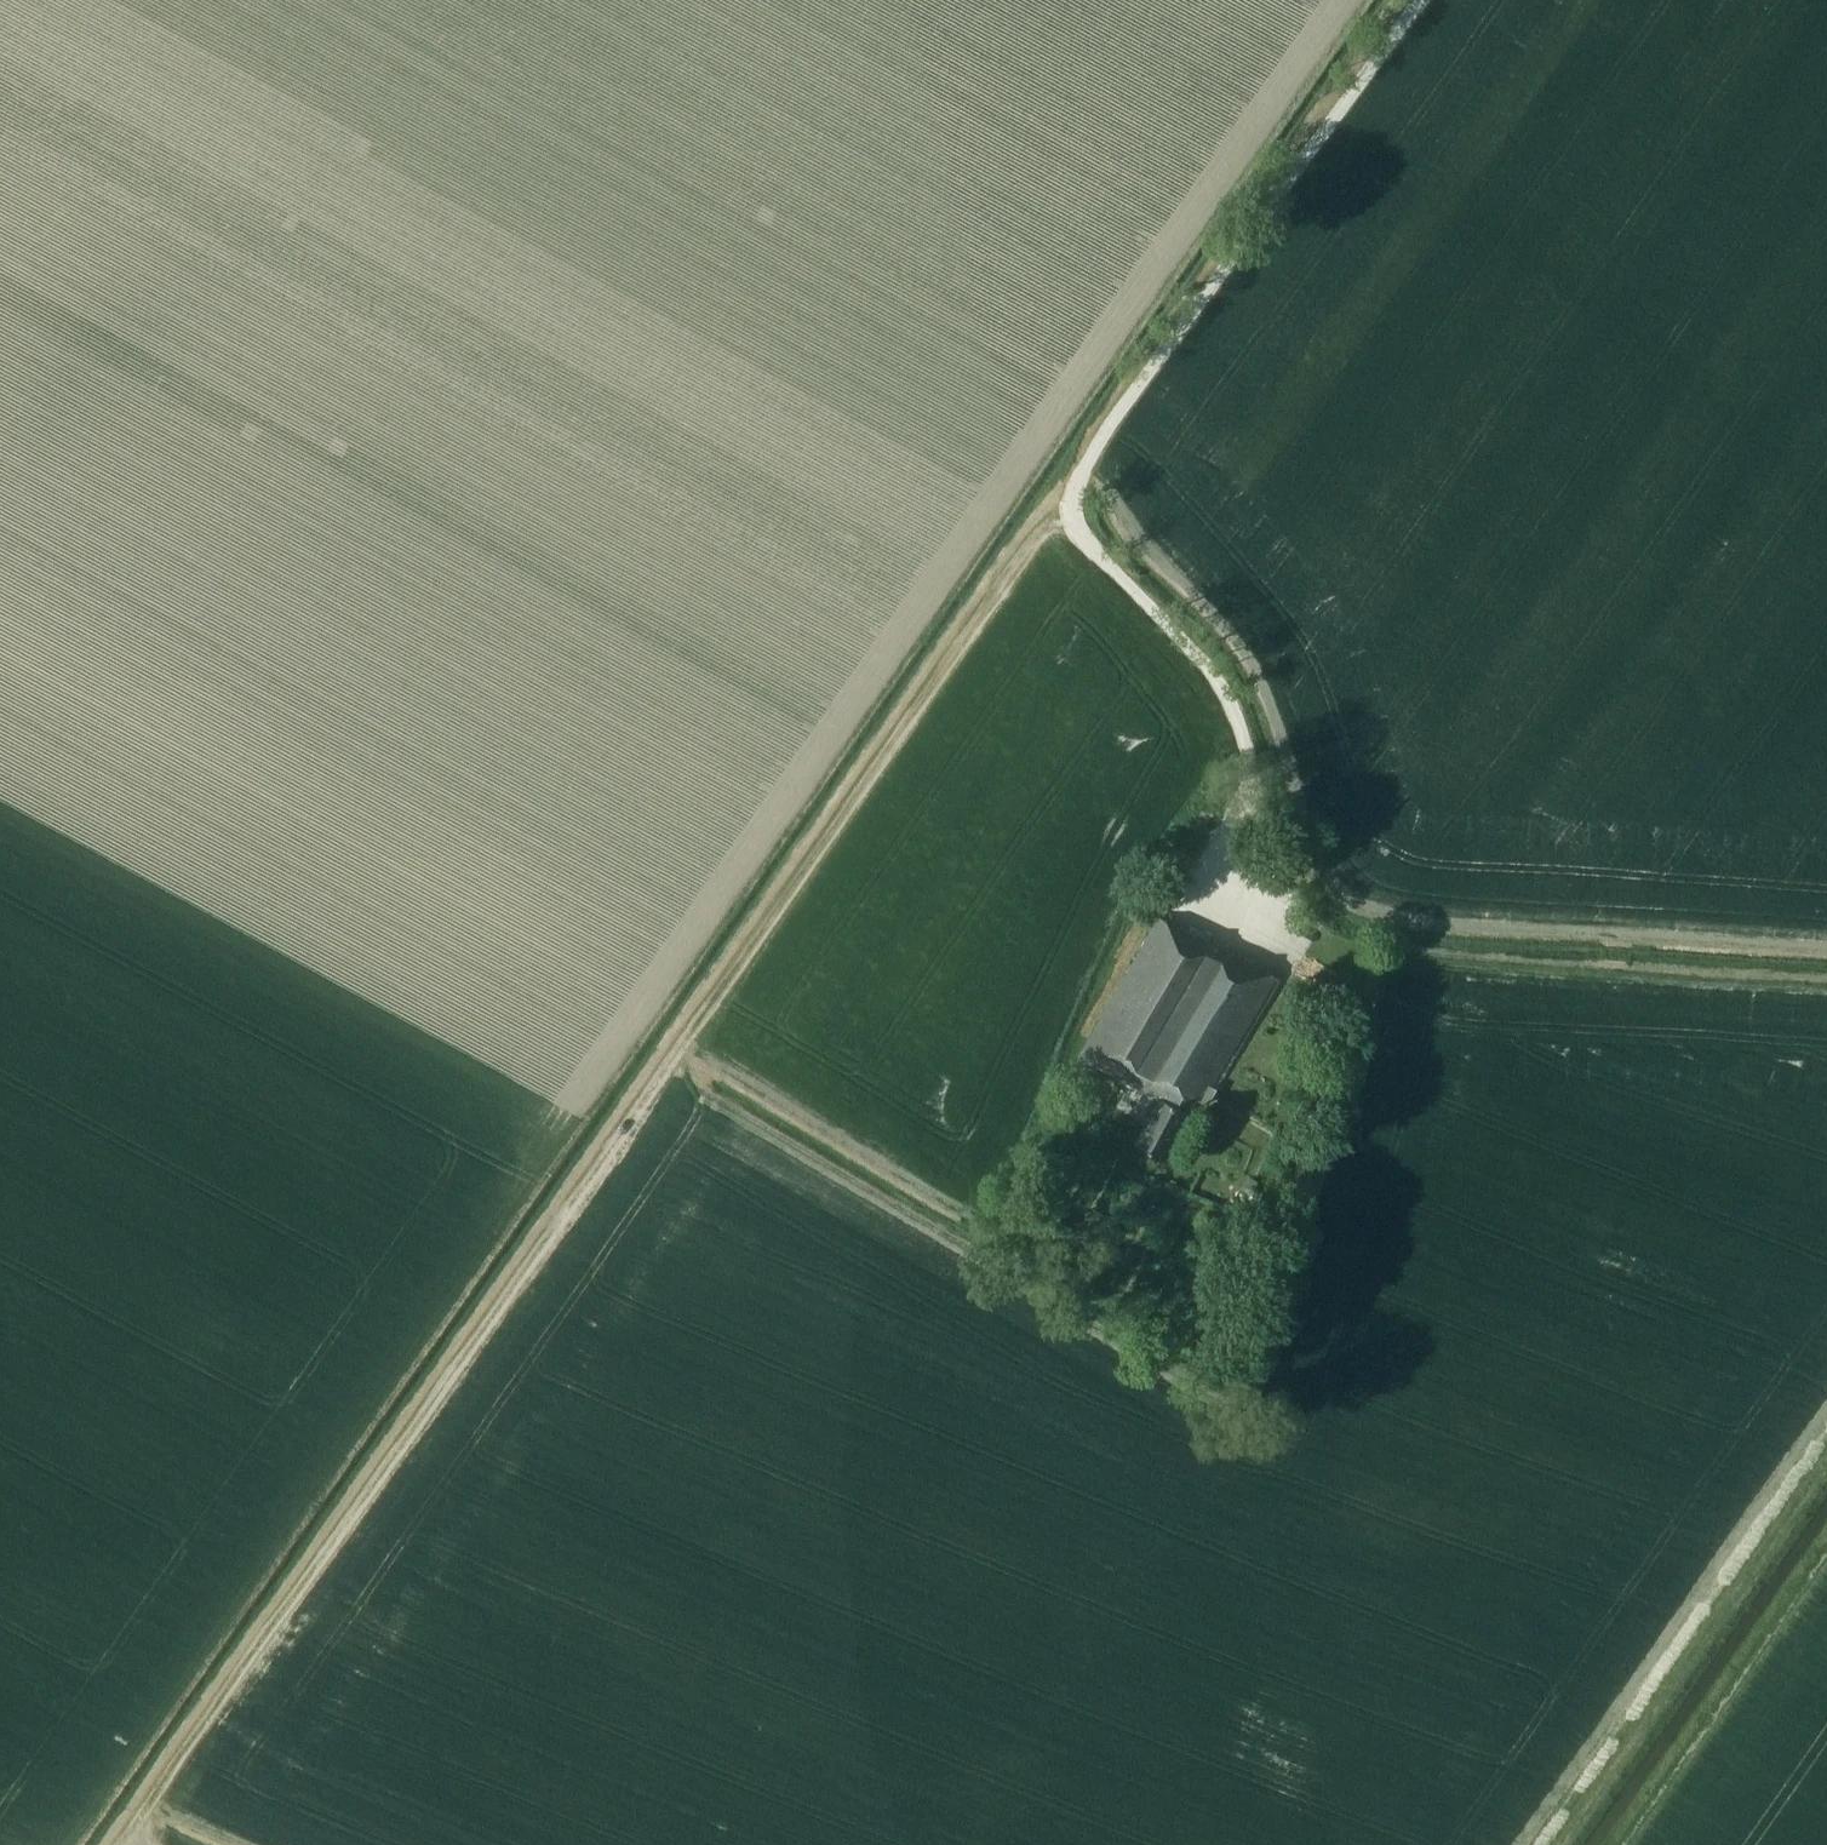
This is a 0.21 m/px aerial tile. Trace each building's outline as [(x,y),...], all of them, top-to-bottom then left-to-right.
[(1160,1098),(1141,1133),(1136,1140),(1165,1157),(1170,1149),(1198,1098),(1208,1104),(1281,979),(1160,916),(1080,1056),(1160,1098)]
